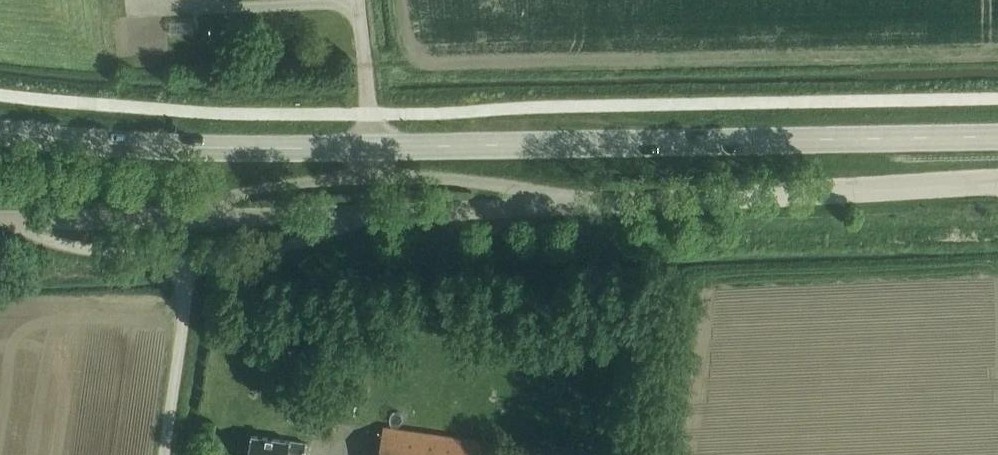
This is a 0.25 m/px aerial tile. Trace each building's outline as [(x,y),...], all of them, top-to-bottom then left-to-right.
[(208,26),(208,11),(183,12),(183,27),(208,26)] [(479,439),(383,425),(378,454),(477,454),(479,439)] [(305,443),(251,435),(248,454),(287,454),(288,453),(302,454),(304,454),(305,443)]
